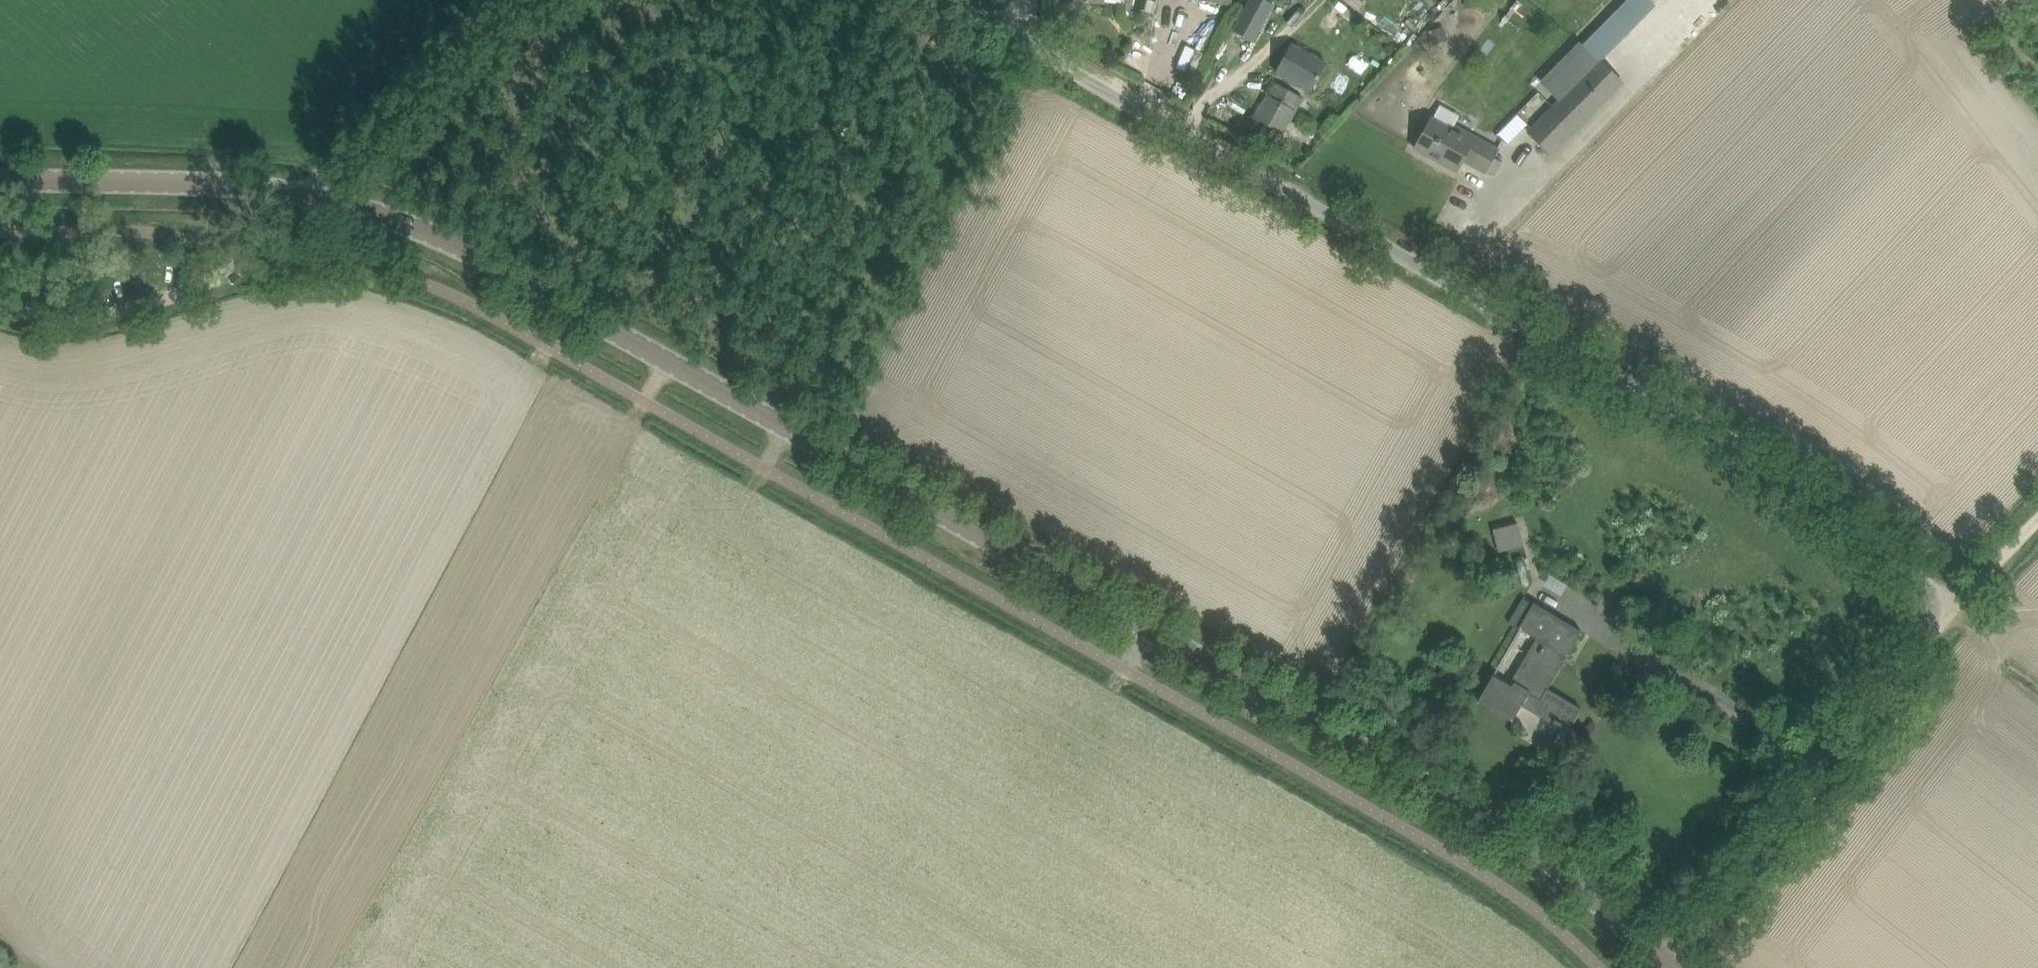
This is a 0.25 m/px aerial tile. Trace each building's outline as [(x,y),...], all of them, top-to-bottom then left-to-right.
[(1274,4),(1268,0),(1250,0),(1233,29),(1252,40),(1274,4)] [(1339,2),(1335,7),(1344,13),(1343,14),(1354,22),(1358,16),(1347,8),(1348,8),(1339,2)] [(1434,44),(1448,40),(1443,26),(1429,31),(1434,44)] [(1311,91),(1327,63),(1291,44),(1276,72),(1311,91)] [(1559,101),(1529,132),(1551,155),(1623,82),(1600,59),(1599,61),(1583,46),(1544,86),(1547,89),(1559,101)] [(1283,134),(1303,99),(1275,83),(1255,117),(1283,134)] [(1431,118),(1415,148),(1457,171),(1463,160),(1485,172),(1486,172),(1494,157),(1498,149),(1471,134),(1455,125),(1452,130),(1431,118)] [(1494,157),(1486,172),(1494,176),(1502,162),(1494,157)] [(1499,548),(1523,542),(1518,521),(1493,528),(1499,548)] [(1493,675),(1480,697),(1482,698),(1513,717),(1515,717),(1522,705),(1524,702),(1568,728),(1569,729),(1582,708),(1548,688),(1582,631),(1534,603),(1519,628),(1539,640),(1512,686),(1509,684),(1493,675)]
